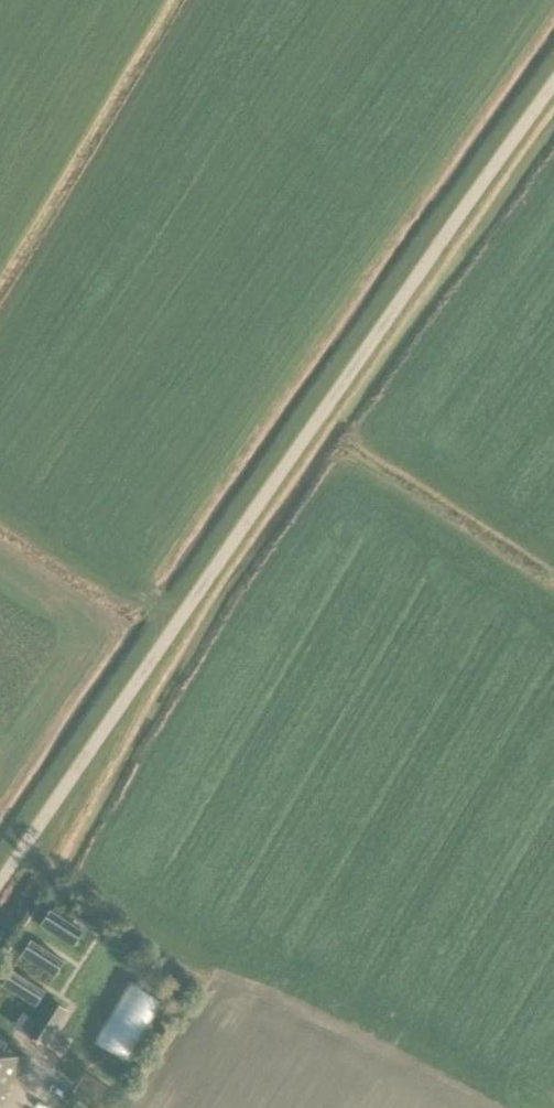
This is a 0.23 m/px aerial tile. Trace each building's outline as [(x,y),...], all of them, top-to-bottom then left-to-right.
[(50,912),(40,927),(73,949),(84,934),(50,912)] [(31,941),(20,957),(54,979),(64,963),(31,941)] [(1,986),(34,1008),(44,993),(11,971),(1,986)] [(67,1008),(50,997),(28,1032),(45,1043),(67,1008)] [(29,1060),(0,1041),(0,1104),(29,1060)]
